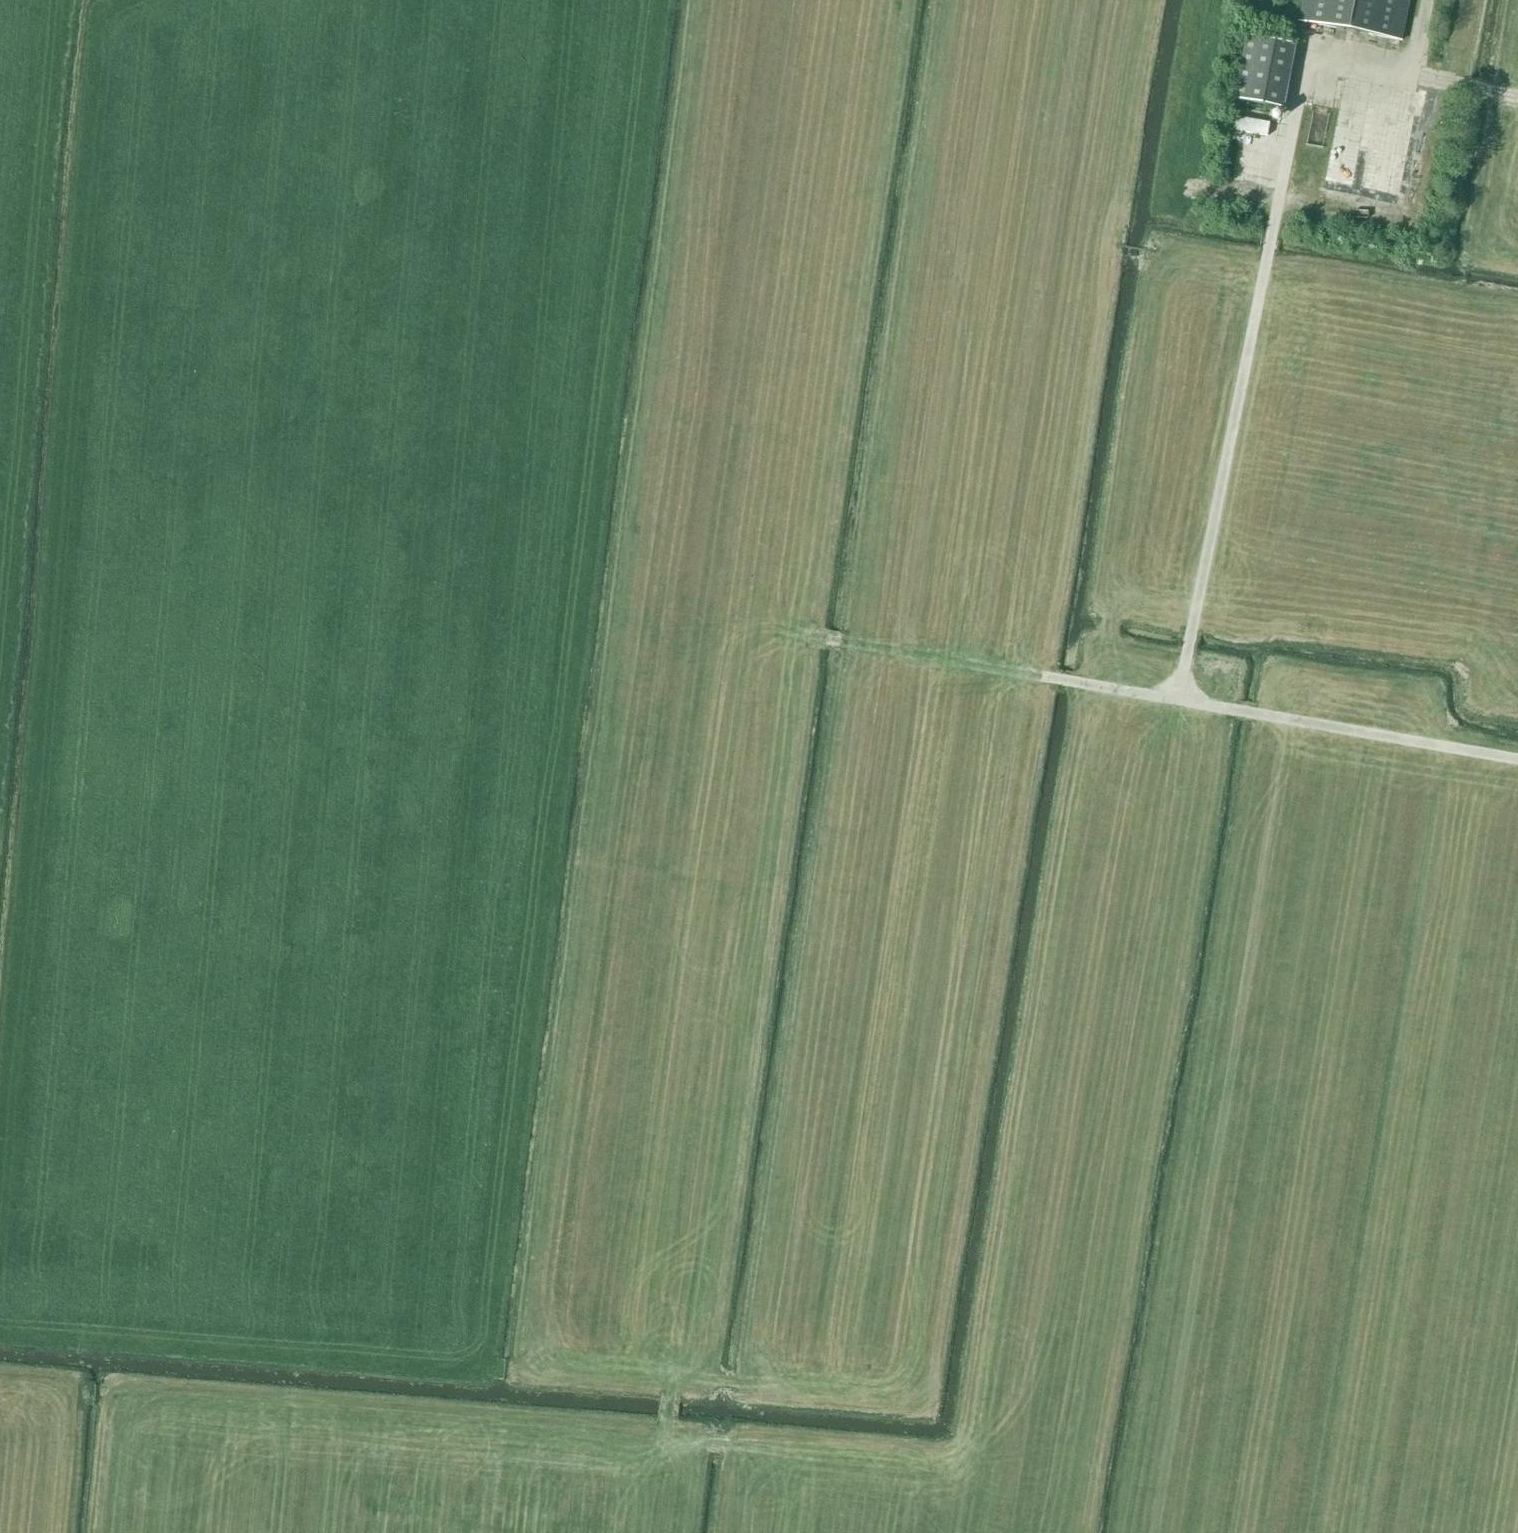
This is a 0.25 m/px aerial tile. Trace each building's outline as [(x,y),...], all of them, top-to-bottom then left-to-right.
[(1409,0),(1303,0),(1299,21),(1401,41),(1409,0)] [(1283,109),(1295,46),(1245,36),(1233,100),(1283,109)]
